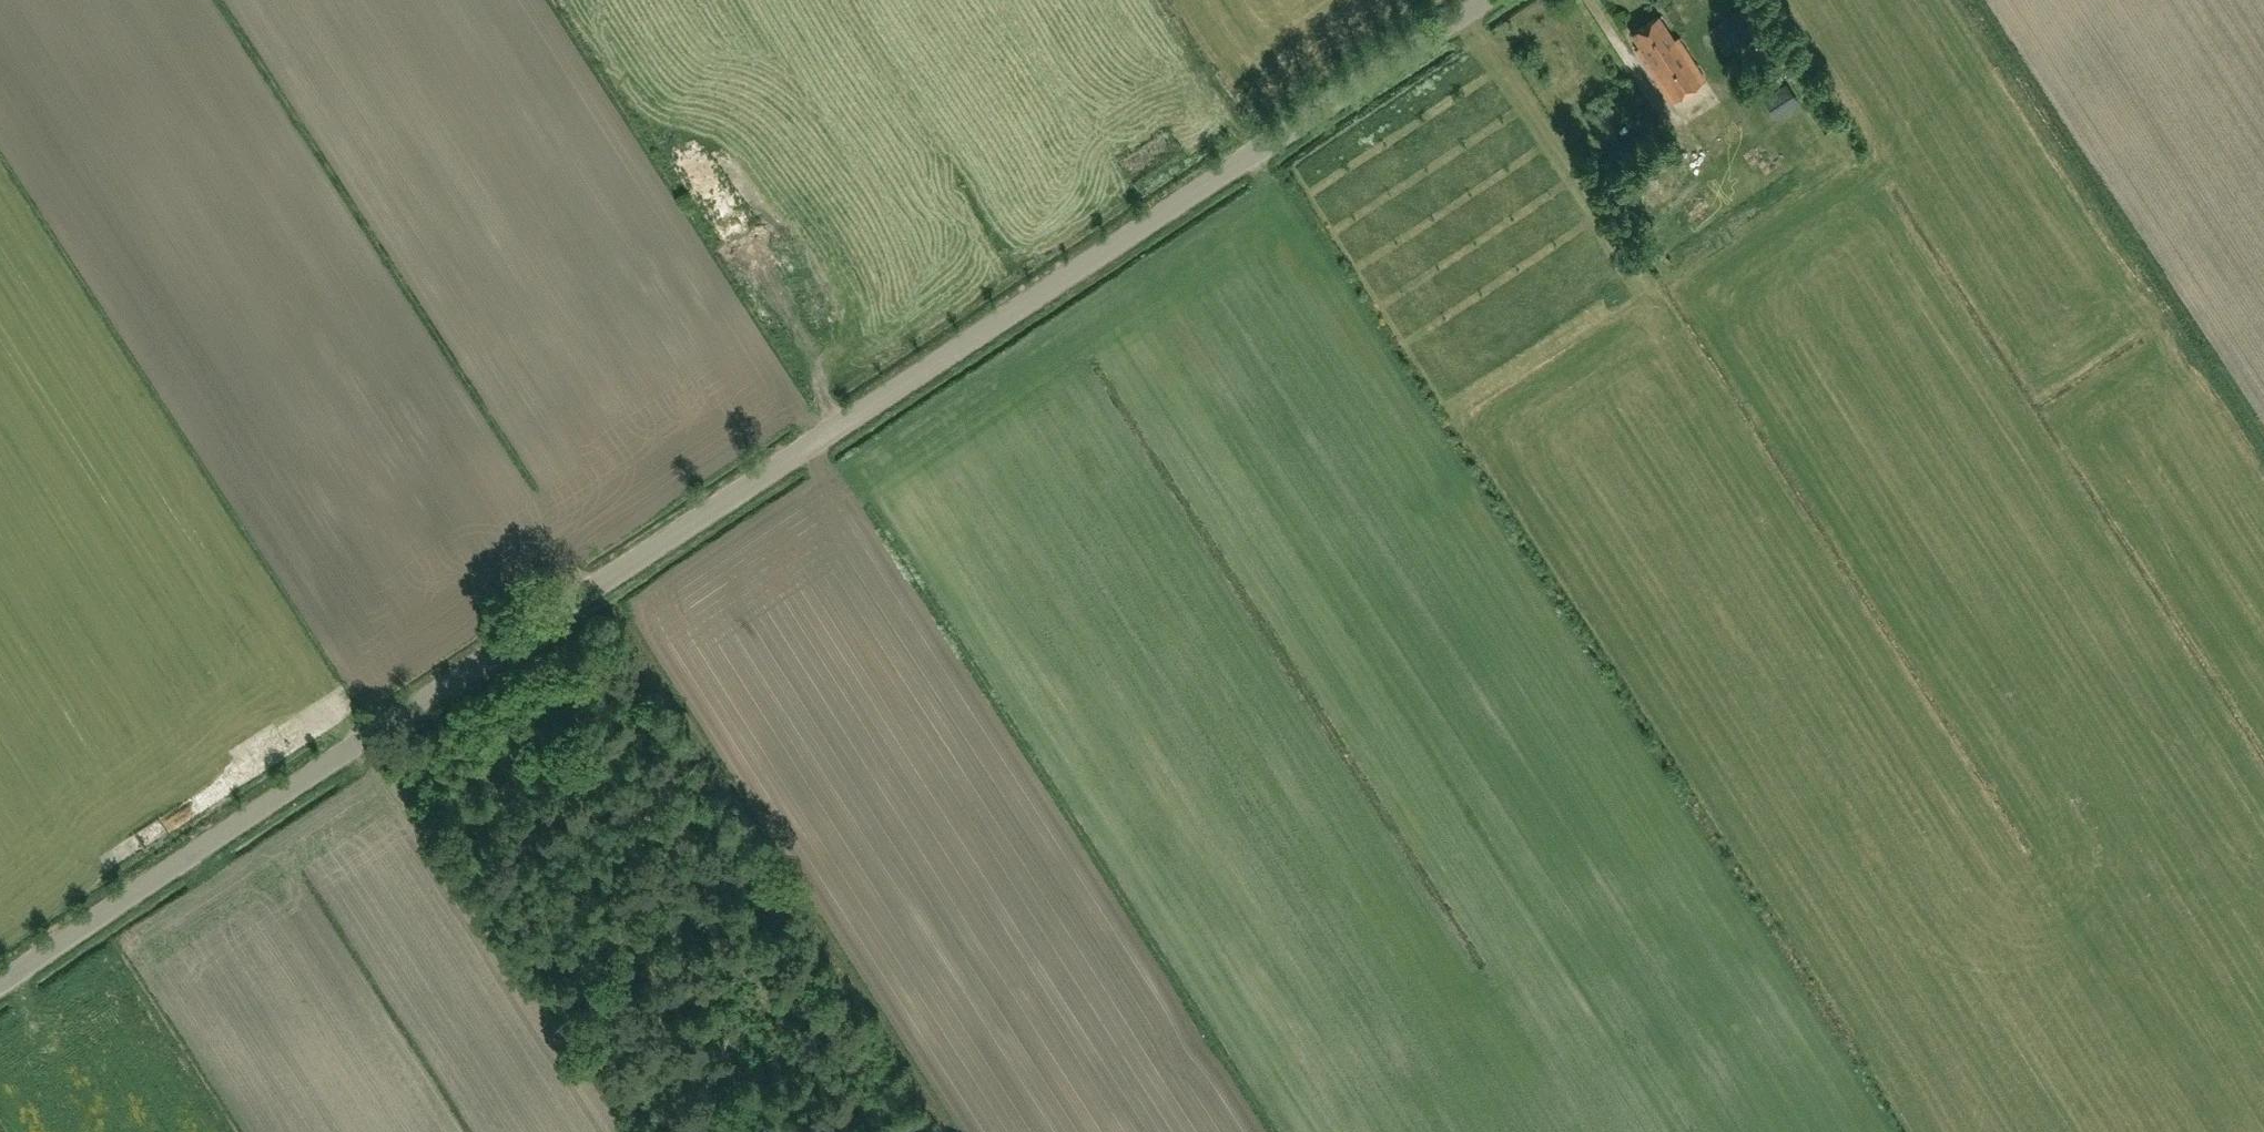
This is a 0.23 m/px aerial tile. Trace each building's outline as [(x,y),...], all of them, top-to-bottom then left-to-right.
[(1759,34),(1743,9),(1713,28),(1729,53),(1759,34)] [(1707,82),(1679,39),(1675,41),(1661,18),(1633,35),(1642,48),(1638,50),(1672,104),(1707,82)] [(1763,94),(1784,79),(1774,66),(1754,79),(1763,94)]
